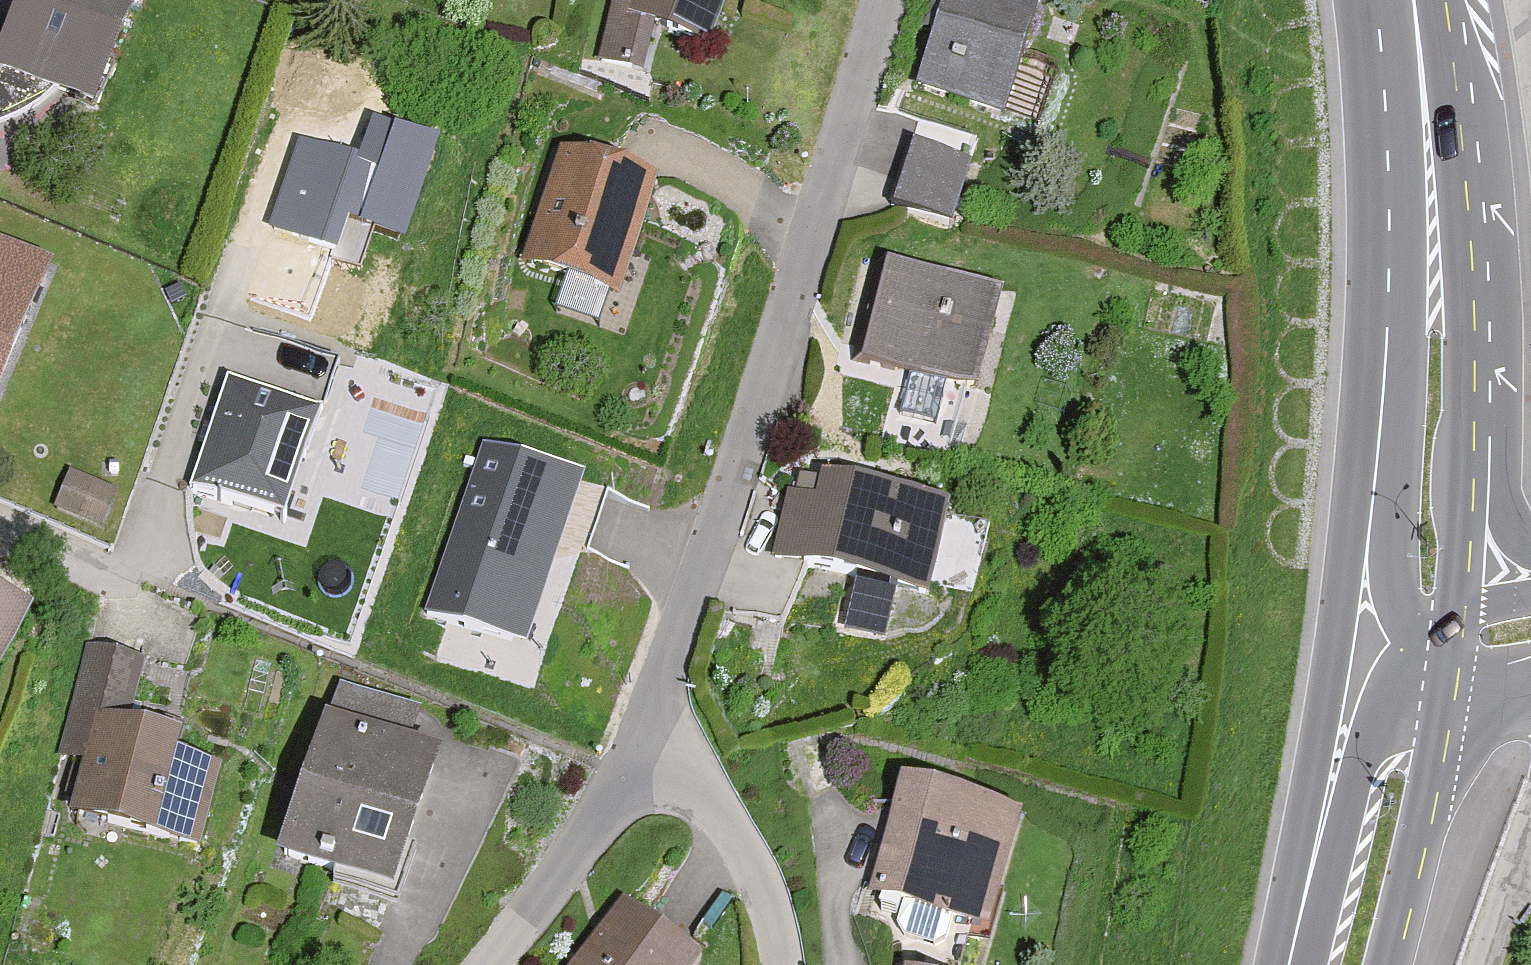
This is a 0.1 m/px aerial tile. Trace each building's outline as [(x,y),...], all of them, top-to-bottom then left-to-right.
[(0,68),(0,75),(100,120),(154,0),(30,0),(0,68)] [(636,23),(720,55),(742,0),(645,0),(636,23)] [(921,97),(1010,129),(1057,3),(1049,0),(957,0),(921,97)] [(399,187),(306,151),(260,271),(286,281),(299,248),(352,268),(369,224),(383,230),(399,187)] [(923,153),(902,218),(964,238),(985,174),(923,153)] [(666,197),(568,161),(527,273),(624,308),(666,197)] [(61,280),(0,253),(0,417),(61,280)] [(898,274),(872,369),(987,401),(1014,306),(898,274)] [(320,409),(226,379),(189,491),(283,521),(320,409)] [(584,473),(484,440),(426,617),(526,650),(584,473)] [(802,475),(777,564),(865,588),(851,637),(893,649),(906,600),(937,609),(962,520),(802,475)] [(122,501),(74,481),(59,516),(108,536),(122,501)] [(0,601),(0,687),(39,624),(0,601)] [(153,670),(94,653),(61,760),(92,770),(74,826),(201,864),(227,781),(186,769),(191,752),(133,734),(153,670)] [(429,724),(350,693),(282,867),(405,914),(457,781),(413,764),(429,724)] [(1036,838),(915,798),(879,905),(1001,946),(1036,838)] [(637,909),(588,964),(702,964),(637,909)]
